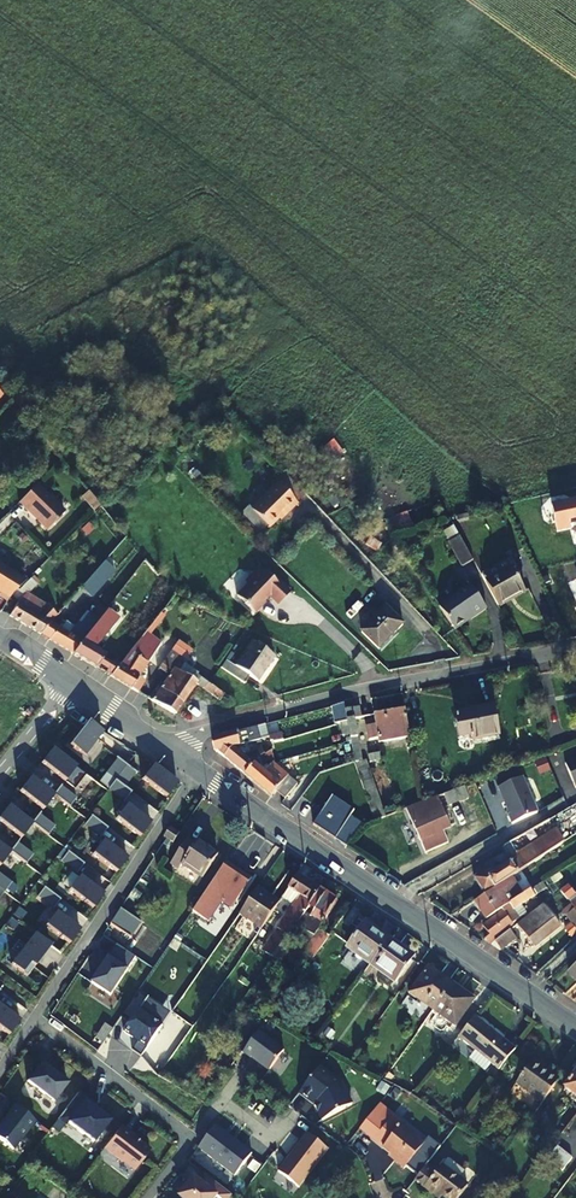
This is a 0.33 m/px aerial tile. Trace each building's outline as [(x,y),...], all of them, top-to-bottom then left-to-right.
[(283,514),(295,502),(275,482),(249,508),(267,526),(281,512),(283,514)] [(63,512),(35,485),(18,503),(46,530),(63,512)] [(551,506),(557,532),(571,529),(571,528),(575,527),(575,501),(551,506)] [(469,532),(458,538),(471,562),(482,556),(469,532)] [(154,622),(175,596),(144,560),(129,575),(117,593),(154,622)] [(112,570),(103,562),(79,588),(90,597),(112,570)] [(483,583),(510,568),(507,562),(480,577),(483,583)] [(6,601),(26,581),(0,564),(0,597),(6,601)] [(510,568),(483,583),(497,608),(524,593),(510,568)] [(252,590),(242,601),(249,609),(251,611),(252,611),(259,618),(269,607),(268,606),(274,601),(283,609),(294,598),(282,585),(280,587),(265,572),(250,587),(252,590)] [(32,589),(27,583),(16,594),(22,600),(32,589)] [(442,613),(453,630),(469,618),(470,620),(485,609),(473,592),(442,613)] [(125,650),(128,652),(136,642),(140,637),(141,638),(146,632),(154,622),(117,593),(105,610),(72,653),(110,675),(122,658),(117,654),(112,660),(100,652),(105,645),(102,642),(119,621),(135,634),(127,645),(127,646),(125,650)] [(72,653),(105,610),(94,602),(73,627),(66,621),(60,629),(49,623),(39,633),(72,653)] [(10,616),(39,633),(49,623),(56,615),(49,609),(51,606),(48,603),(38,616),(17,603),(9,615),(10,616)] [(400,624),(383,607),(358,632),(378,650),(390,638),(388,636),(400,624)] [(136,642),(128,652),(125,657),(124,656),(122,658),(110,675),(129,687),(161,643),(146,632),(141,638),(140,637),(136,642)] [(277,660),(255,643),(236,667),(232,664),(227,671),(244,685),(250,678),(258,684),(277,660)] [(160,669),(171,652),(164,646),(152,663),(160,669)] [(171,652),(160,669),(167,674),(179,658),(171,652)] [(182,675),(177,671),(173,668),(166,679),(188,693),(194,684),(195,682),(183,673),(182,675)] [(194,684),(203,690),(207,683),(204,681),(198,677),(195,682),(194,684)] [(166,679),(158,689),(160,690),(180,703),(188,693),(166,679)] [(203,690),(211,695),(216,689),(207,683),(203,690)] [(158,689),(151,700),(173,714),(180,703),(160,690),(158,689)] [(216,689),(211,695),(219,701),(220,699),(223,694),(216,689)] [(244,705),(253,703),(250,694),(242,696),(244,705)] [(333,725),(346,721),(344,711),(342,703),(330,706),(333,725)] [(493,707),(454,714),(459,739),(471,737),(472,740),(499,735),(493,707)] [(374,821),(384,817),(364,761),(360,761),(353,719),(359,717),(357,708),(344,711),(346,721),(353,762),(364,793),(374,821)] [(409,736),(404,709),(372,715),(374,725),(366,726),(368,740),(376,738),(377,743),(409,736)] [(80,730),(69,745),(84,756),(102,732),(87,721),(80,730)] [(262,739),(258,726),(213,738),(212,743),(213,749),(214,750),(223,757),(231,747),(232,748),(241,745),(262,739)] [(241,745),(243,751),(263,745),(266,754),(271,750),(269,744),(267,737),(262,739),(241,745)] [(253,764),(232,748),(231,747),(223,757),(244,774),(253,764)] [(51,749),(40,764),(64,782),(75,767),(63,758),(51,749)] [(270,771),(267,768),(263,773),(257,767),(274,758),(271,750),(266,754),(261,757),(256,760),(253,764),(244,774),(272,797),(276,791),(287,776),(274,766),(270,771)] [(366,756),(368,762),(381,759),(380,753),(366,756)] [(117,759),(105,774),(114,781),(126,765),(116,757),(116,758),(117,759)] [(565,763),(575,787),(575,786),(575,758),(565,763)] [(136,774),(137,773),(126,765),(114,781),(123,788),(123,787),(124,788),(135,773),(136,774)] [(177,783),(153,765),(142,779),(165,798),(177,783)] [(287,776),(276,791),(285,798),(297,782),(288,775),(287,776)] [(536,813),(521,777),(497,787),(508,814),(507,815),(511,824),(536,813)] [(30,778),(19,792),(42,810),(53,796),(30,778)] [(114,781),(107,790),(108,790),(122,801),(121,803),(122,803),(131,793),(124,788),(123,787),(123,788),(114,781)] [(60,786),(53,796),(69,808),(76,799),(60,786)] [(463,787),(443,795),(448,805),(467,797),(463,787)] [(436,797),(448,825),(455,822),(448,805),(443,795),(436,797)] [(332,796),(313,824),(346,846),(363,825),(351,816),(354,810),(332,796)] [(421,803),(404,809),(425,851),(447,841),(441,829),(448,825),(436,797),(421,803)] [(150,823),(126,804),(115,819),(139,838),(150,823)] [(0,816),(0,823),(21,839),(32,824),(31,824),(8,806),(0,816)] [(38,815),(31,824),(32,824),(47,836),(54,827),(38,815)] [(91,816),(84,825),(100,838),(107,828),(91,816)] [(177,840),(182,831),(173,825),(167,834),(177,840)] [(532,845),(540,858),(563,844),(554,830),(532,845)] [(172,863),(175,866),(192,840),(188,837),(172,863)] [(127,859),(103,840),(91,855),(115,873),(127,859)] [(192,840),(175,866),(179,868),(183,862),(204,876),(219,854),(198,840),(196,843),(192,840)] [(32,856),(16,844),(9,853),(25,865),(32,856)] [(10,853),(9,853),(0,845),(0,865),(10,853)] [(473,878),(484,894),(521,870),(526,867),(540,858),(532,845),(518,853),(520,856),(501,868),(499,865),(495,864),(473,878)] [(68,852),(61,861),(77,873),(83,864),(68,852)] [(227,860),(194,910),(209,921),(222,901),(232,908),(253,877),(241,869),(239,872),(236,870),(238,867),(227,860)] [(485,918),(500,908),(528,890),(533,887),(521,870),(484,894),(474,901),(485,918)] [(0,875),(0,890),(4,893),(11,883),(0,875)] [(103,895),(79,876),(68,891),(92,910),(103,895)] [(283,942),(308,906),(318,891),(296,877),(288,888),(300,896),(269,943),(267,945),(276,952),(280,946),(283,942)] [(239,913),(261,928),(279,902),(257,887),(239,913)] [(44,888),(37,897),(53,909),(60,900),(44,888)] [(528,890),(500,908),(501,910),(481,925),(491,940),(512,925),(510,924),(518,918),(512,911),(533,896),(528,890)] [(318,891),(308,906),(313,910),(310,915),(305,912),(302,919),(306,922),(302,928),(304,930),(314,935),(310,941),(303,952),(312,957),(317,951),(328,936),(317,929),(335,901),(318,891)] [(543,903),(516,925),(533,946),(560,925),(543,903)] [(122,906),(112,922),(132,935),(142,919),(122,906)] [(461,909),(450,916),(455,919),(464,912),(461,909)] [(80,930),(55,912),(44,926),(68,945),(80,930)] [(302,919),(297,926),(302,928),(306,922),(302,919)] [(346,948),(370,965),(388,940),(364,923),(346,948)] [(314,935),(304,930),(301,936),(310,941),(314,935)] [(509,930),(491,944),(499,949),(514,937),(509,930)] [(50,947),(34,934),(10,965),(27,977),(50,947)] [(388,940),(370,965),(393,982),(410,960),(396,950),(398,947),(388,940)] [(272,958),(278,962),(289,946),(283,942),(280,946),(276,952),(272,958)] [(129,968),(110,956),(104,965),(106,966),(102,971),(101,970),(94,982),(113,994),(129,968)] [(567,973),(575,982),(575,964),(567,973)] [(433,1011),(452,984),(428,967),(409,994),(433,1011)] [(452,984),(433,1011),(454,1026),(473,999),(452,984)] [(146,998),(139,1008),(163,1024),(170,1014),(146,998)] [(8,1036),(20,1021),(0,1006),(0,1030),(8,1036)] [(133,1048),(142,1055),(163,1024),(139,1008),(124,1030),(133,1036),(134,1035),(140,1038),(133,1048)] [(92,1037),(99,1025),(78,1014),(72,1026),(92,1037)] [(497,1072),(513,1052),(472,1020),(456,1040),(497,1072)] [(106,1043),(115,1029),(107,1024),(98,1038),(106,1043)] [(257,1031),(242,1051),(249,1057),(250,1056),(268,1070),(282,1050),(257,1031)] [(546,1094),(555,1082),(528,1063),(513,1083),(540,1103),(546,1094)] [(53,1102),(66,1084),(40,1064),(27,1082),(53,1102)] [(575,1067),(561,1087),(575,1097),(575,1068),(575,1067)] [(320,1068),(300,1094),(314,1105),(323,1121),(352,1105),(345,1092),(340,1094),(337,1088),(332,1084),(336,1080),(320,1068)] [(340,1083),(336,1080),(332,1084),(337,1088),(340,1094),(345,1092),(340,1083)] [(94,1106),(78,1093),(57,1120),(66,1127),(68,1124),(93,1143),(109,1122),(92,1108),(94,1106)] [(35,1122),(15,1106),(7,1116),(8,1117),(3,1123),(1,1123),(0,1125),(0,1141),(13,1151),(35,1122)] [(403,1125),(394,1116),(373,1142),(396,1160),(394,1163),(404,1170),(423,1147),(401,1128),(403,1125)] [(121,1127),(104,1148),(134,1171),(150,1151),(140,1144),(138,1144),(134,1140),(136,1138),(121,1127)] [(208,1137),(199,1149),(235,1177),(252,1155),(234,1141),(233,1142),(227,1138),(228,1137),(216,1127),(208,1137)] [(304,1140),(279,1173),(299,1189),(324,1156),(304,1140)] [(431,1196),(434,1193),(441,1197),(456,1197),(464,1186),(455,1180),(459,1176),(457,1171),(446,1163),(442,1164),(439,1168),(437,1167),(433,1173),(423,1166),(411,1181),(431,1196)] [(206,1176),(200,1184),(194,1180),(180,1197),(216,1197),(217,1197),(218,1197),(231,1197),(232,1196),(206,1176)]
